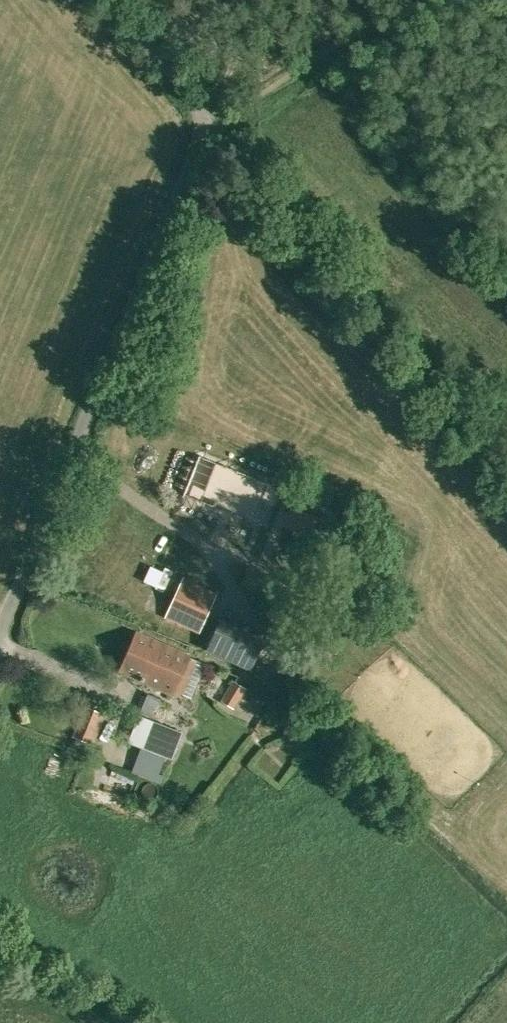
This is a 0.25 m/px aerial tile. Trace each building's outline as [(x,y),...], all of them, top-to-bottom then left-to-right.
[(247,520),(263,481),(199,456),(183,495),(247,520)] [(287,513),(282,526),(319,540),(327,521),(320,519),(326,506),(290,491),(283,507),(289,509),(287,513)] [(182,578),(165,616),(199,632),(216,594),(182,578)] [(266,639),(221,620),(205,650),(249,672),(266,639)] [(137,633),(120,672),(173,695),(190,656),(137,633)] [(246,689),(233,681),(219,703),(232,711),(246,689)] [(92,744),(104,714),(87,707),(74,737),(92,744)] [(139,716),(127,743),(171,759),(181,732),(139,716)]
